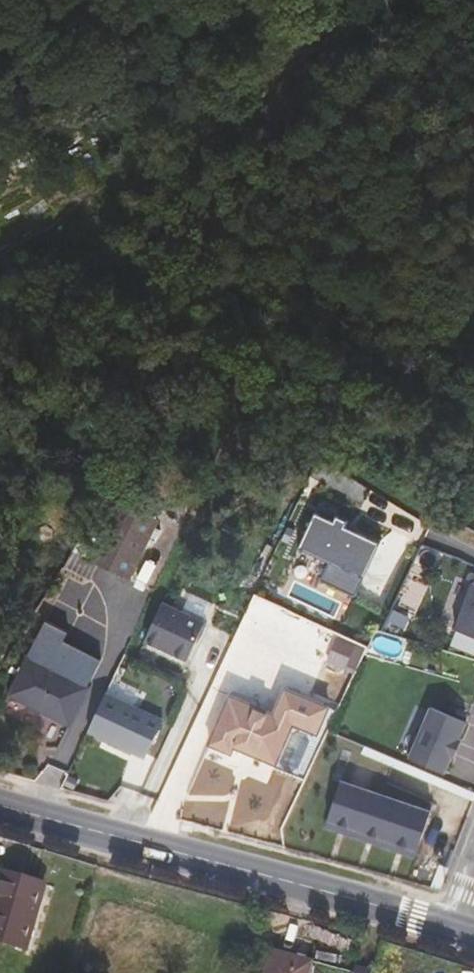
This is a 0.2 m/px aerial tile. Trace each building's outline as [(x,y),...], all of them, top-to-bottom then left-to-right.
[(165,505),(133,489),(125,504),(158,520),(165,505)] [(109,497),(74,551),(129,578),(158,520),(125,504),(120,502),(119,502),(109,497)] [(322,580),(360,595),(385,535),(320,507),(300,549),(330,562),(322,580)] [(472,583),(456,630),(473,636),(473,584),(472,583)] [(145,642),(186,662),(205,623),(163,603),(145,642)] [(63,635),(44,626),(9,695),(41,710),(42,708),(71,723),(100,663),(61,644),(63,635)] [(275,763),(293,723),(317,733),(327,707),(285,689),(274,715),(231,697),(210,744),(231,753),(233,746),(275,763)] [(146,755),(162,721),(105,695),(88,732),(132,752),(133,749),(146,755)] [(411,752),(447,767),(454,750),(457,751),(465,733),(462,732),(468,716),(432,701),(411,752)] [(328,821),(418,849),(430,811),(340,782),(328,821)] [(0,882),(0,942),(26,950),(45,884),(3,872),(0,882)] [(272,950),(257,946),(250,972),(266,972),(272,950)] [(266,972),(310,972),(313,961),(272,950),(266,972)] [(374,969),(356,963),(354,972),(372,972),(374,969)]
